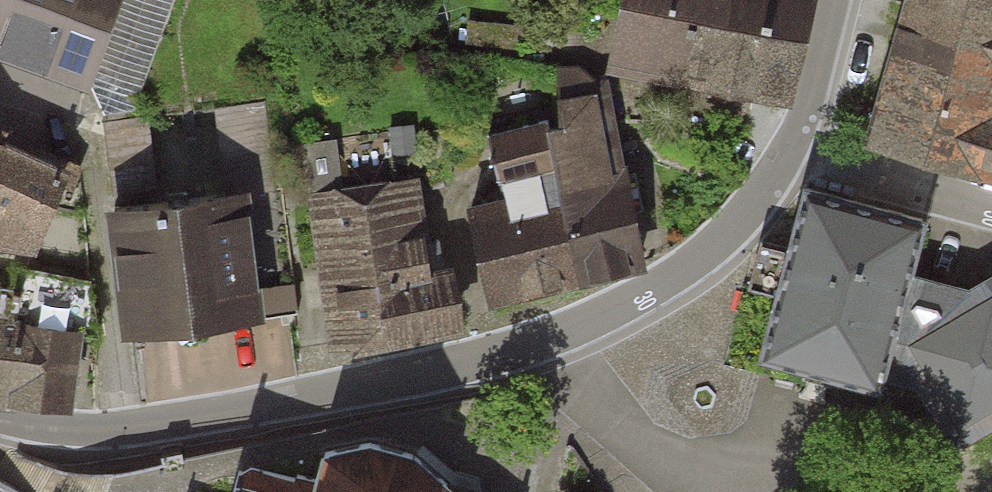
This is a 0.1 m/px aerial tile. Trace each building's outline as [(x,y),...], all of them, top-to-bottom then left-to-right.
[(75,75),(102,0),(0,0),(0,48),(75,75)] [(686,0),(607,0),(596,49),(671,67),(686,0)] [(779,92),(801,0),(686,0),(671,67),(779,92)] [(991,202),(991,0),(909,0),(865,169),(991,202)] [(534,102),(561,278),(639,266),(624,168),(599,171),(587,94),(534,102)] [(467,211),(479,290),(561,278),(540,141),(479,150),(488,208),(467,211)] [(0,143),(0,237),(39,246),(65,171),(0,143)] [(310,192),(326,339),(451,326),(445,272),(427,274),(417,181),(310,192)] [(100,199),(111,330),(251,318),(240,187),(100,199)] [(805,187),(791,248),(763,242),(750,284),(778,292),(761,351),(879,388),(883,376),(919,386),(956,448),(991,426),(991,279),(974,288),(910,274),(922,221),(805,187)] [(67,404),(75,330),(98,334),(90,275),(16,261),(11,287),(0,286),(0,398),(67,404)] [(253,464),(244,468),(238,467),(231,491),(446,491),(448,483),(413,453),(370,442),(325,450),(318,477),(298,471),(296,476),(253,464)]
